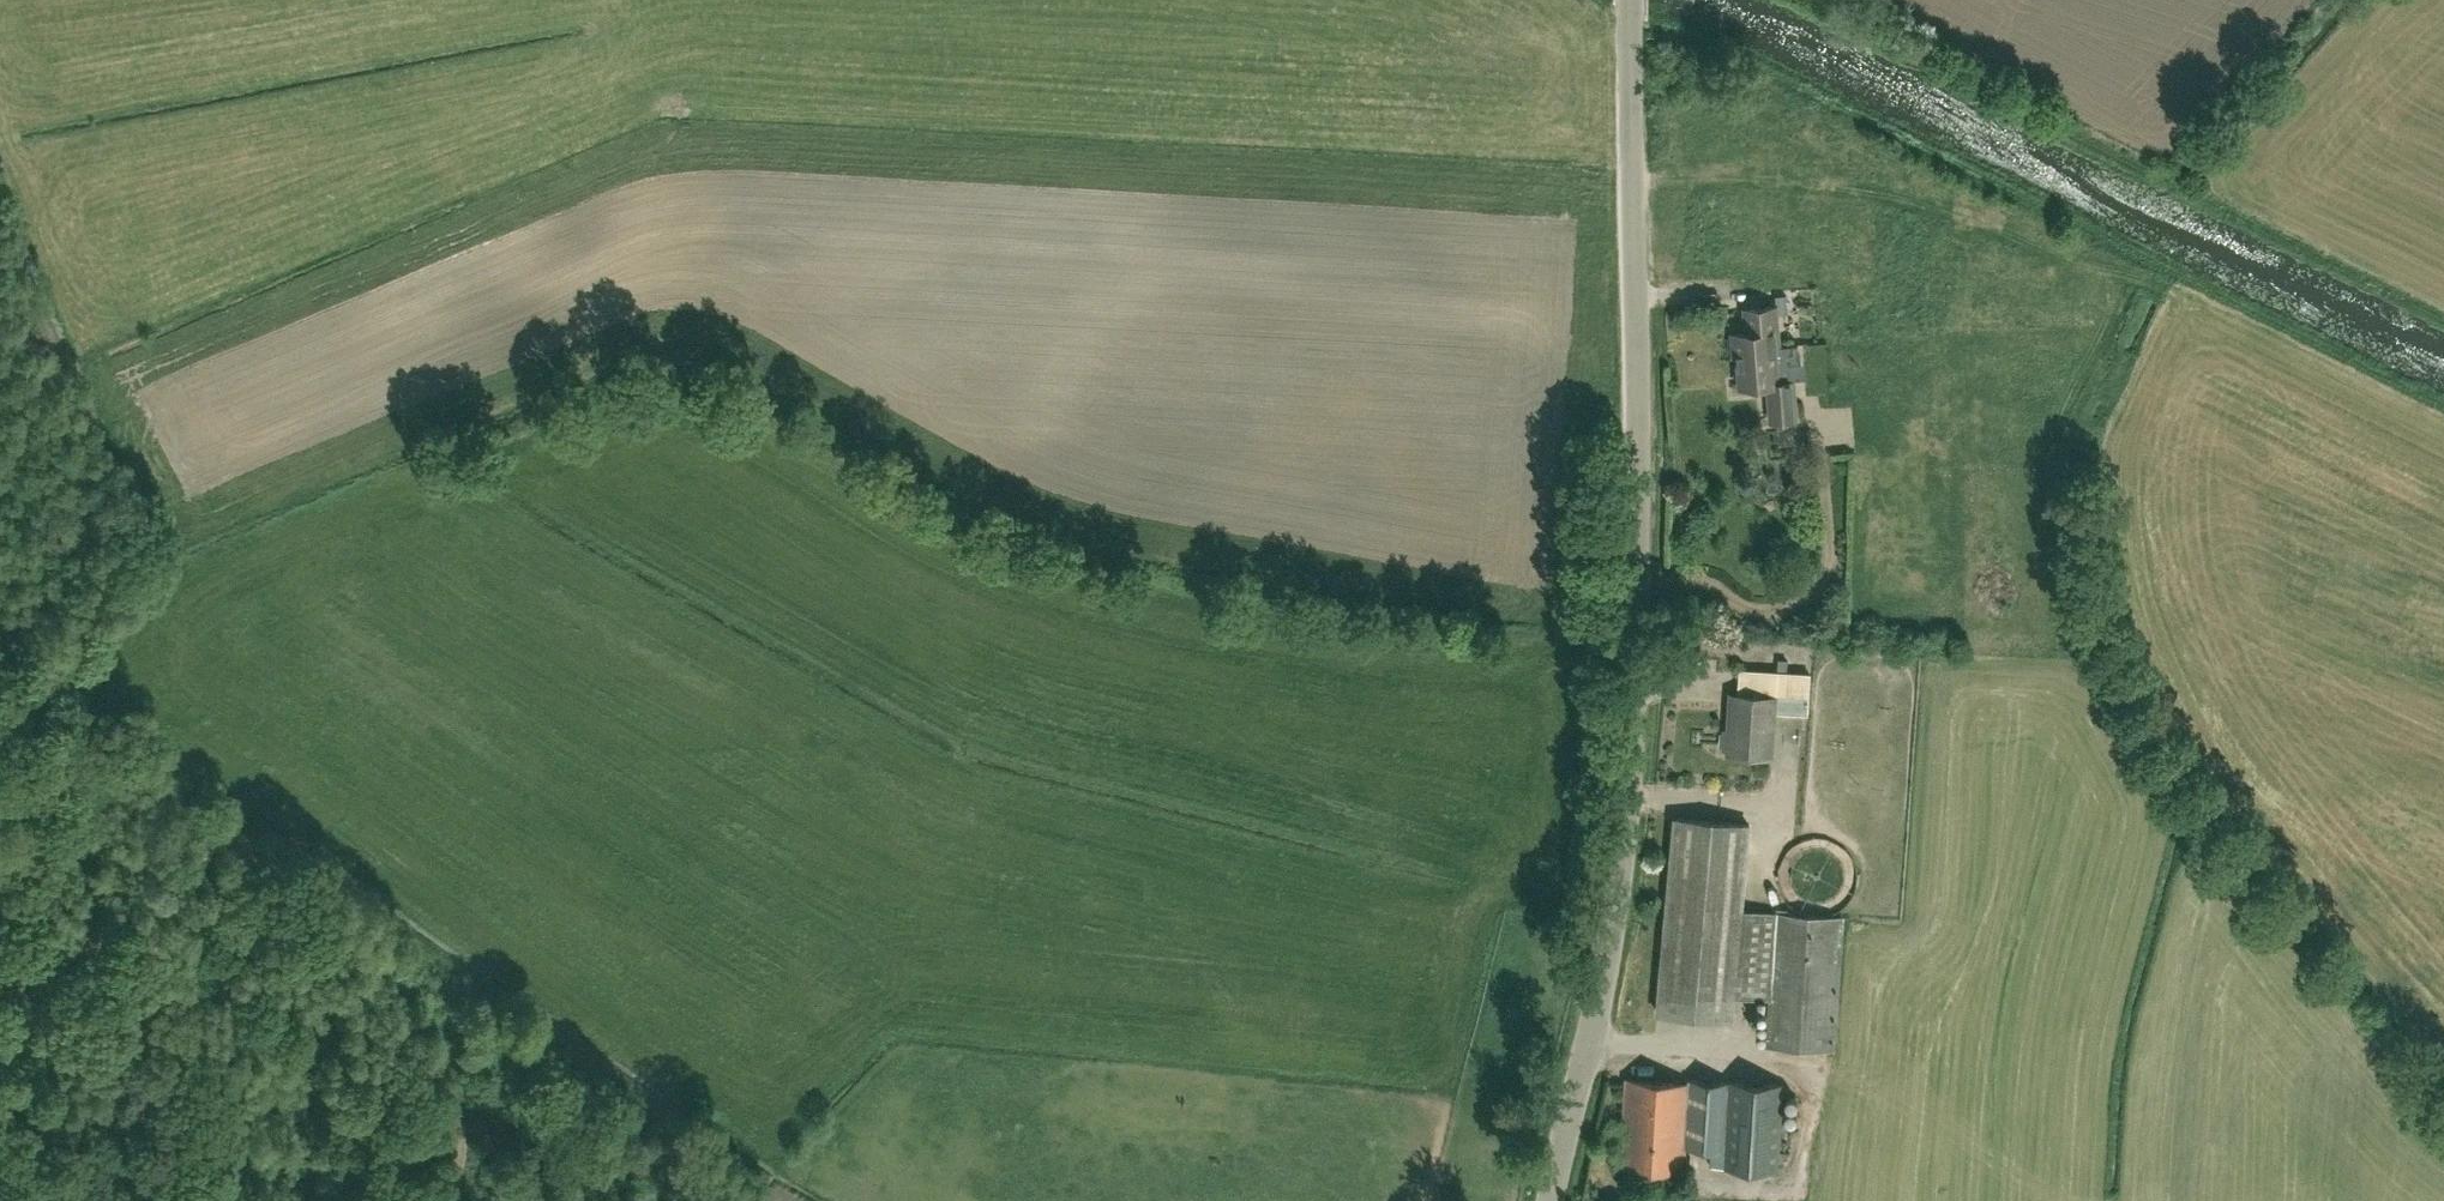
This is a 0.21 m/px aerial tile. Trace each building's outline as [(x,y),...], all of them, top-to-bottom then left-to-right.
[(1741,308),(1743,331),(1734,332),(1735,354),(1739,354),(1742,384),(1762,383),(1760,363),(1761,363),(1760,352),(1781,350),(1781,346),(1777,305),(1741,308)] [(1798,417),(1795,379),(1805,378),(1804,363),(1799,363),(1798,344),(1781,346),(1781,350),(1760,352),(1761,363),(1760,363),(1762,383),(1770,382),(1773,419),(1798,417)] [(1808,712),(1810,673),(1739,669),(1737,702),(1730,702),(1729,729),(1723,731),(1722,747),(1727,750),(1727,753),(1771,755),(1774,710),(1808,712)] [(1842,917),(1741,911),(1749,825),(1674,818),(1657,1010),(1732,1018),(1734,997),(1769,1000),(1766,1045),(1833,1050),(1842,917)] [(1625,1078),(1620,1164),(1684,1168),(1685,1146),(1710,1148),(1709,1164),(1778,1169),(1783,1084),(1689,1077),(1689,1082),(1625,1078)]
